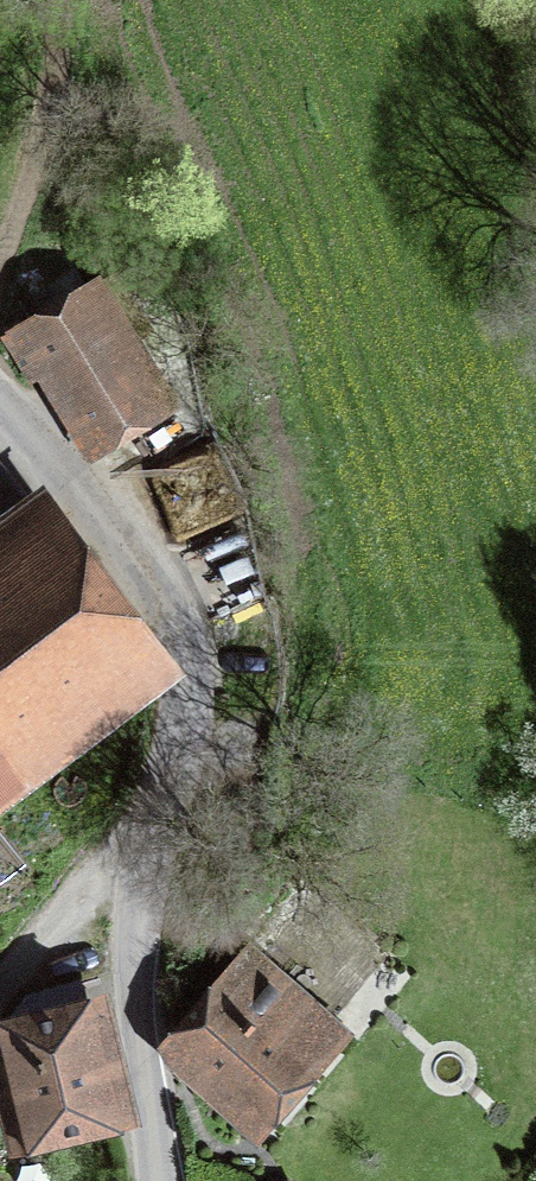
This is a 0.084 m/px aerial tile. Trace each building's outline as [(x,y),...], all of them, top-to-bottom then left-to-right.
[(47,367),(94,442),(158,402),(90,295),(8,347),(28,380),(47,367)] [(29,500),(0,456),(0,519),(29,500)] [(151,653),(51,521),(0,559),(0,766),(151,653)] [(184,1047),(261,1114),(336,1027),(268,968),(274,961),(265,953),(184,1047)] [(0,1052),(0,1079),(15,1135),(128,1105),(102,1008),(87,1012),(79,980),(26,994),(12,1032),(5,1034),(9,1049),(0,1052)]
